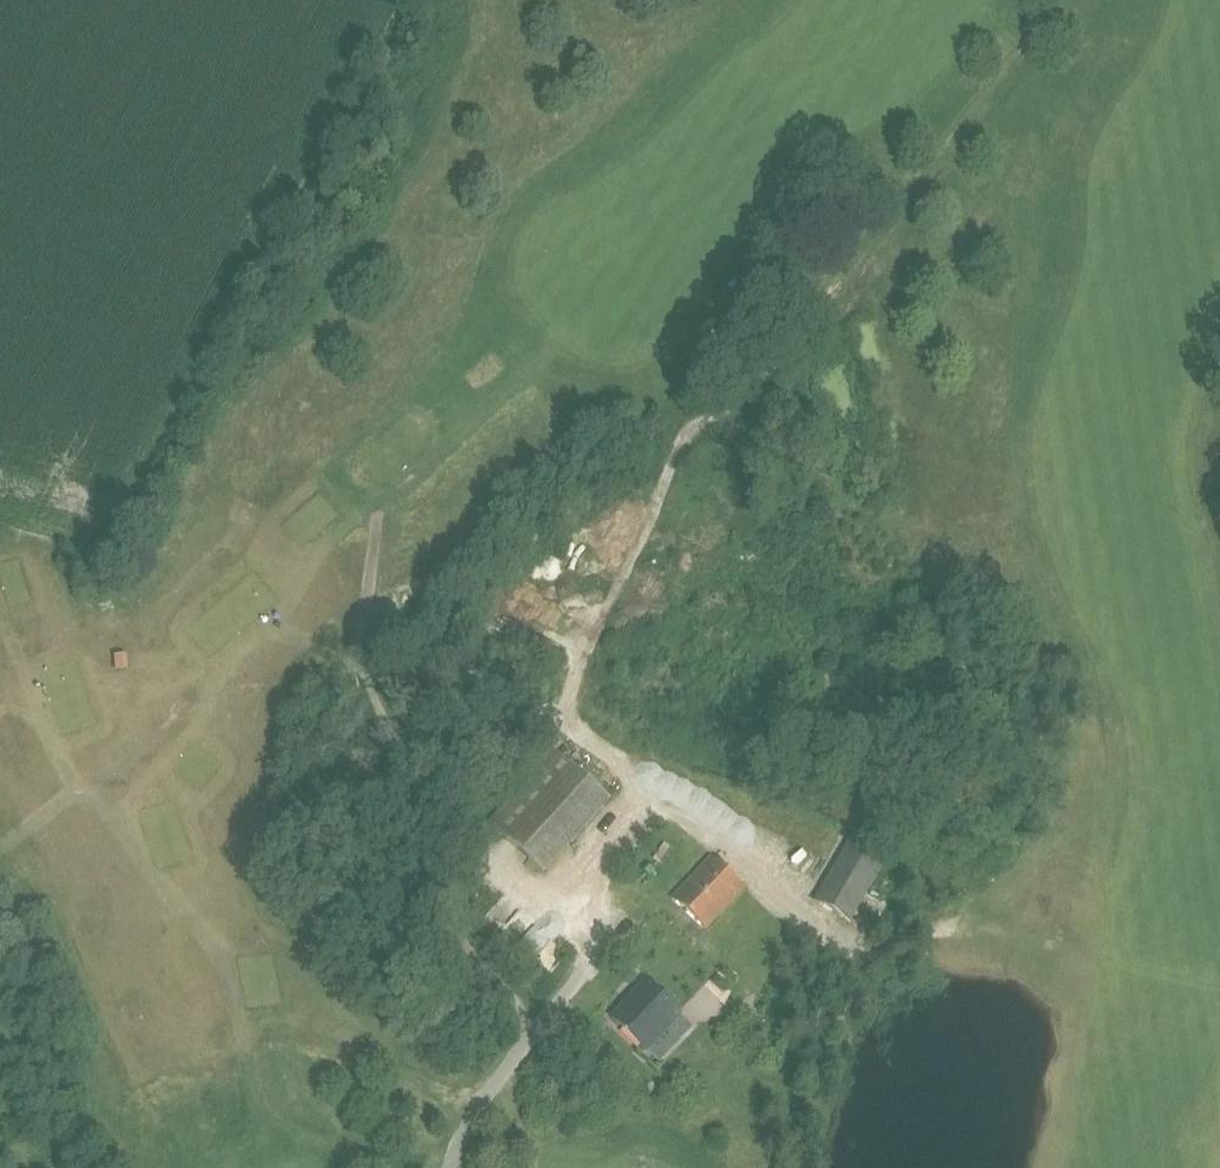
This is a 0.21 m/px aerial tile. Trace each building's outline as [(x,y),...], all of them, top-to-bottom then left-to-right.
[(610,802),(554,750),(489,823),(545,873),(610,802)] [(764,824),(785,831),(789,820),(768,814),(764,824)] [(813,902),(849,924),(891,853),(855,831),(813,902)] [(712,857),(673,898),(705,929),(745,888),(712,857)] [(680,1015),(646,982),(612,1018),(645,1050),(680,1015)]
